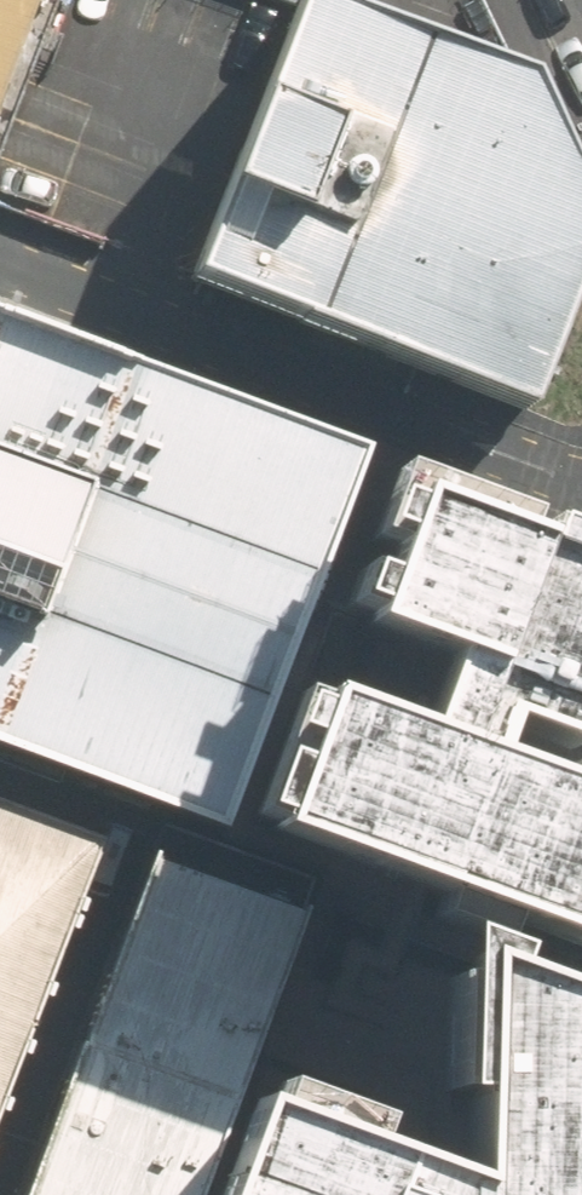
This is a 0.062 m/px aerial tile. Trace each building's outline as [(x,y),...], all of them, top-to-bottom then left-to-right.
[(47,0),(0,0),(0,127),(47,0)] [(314,0),(305,0),(195,277),(251,299),(521,406),(581,254),(581,209),(520,82),(355,16),(314,0)] [(355,16),(520,82),(479,0),(314,0),(355,16)] [(206,834),(350,460),(57,348),(0,326),(0,755),(206,834)] [(424,721),(302,678),(245,835),(581,956),(581,551),(429,496),(386,480),(331,634),(441,674),(424,721)] [(0,816),(0,1135),(88,908),(108,858),(0,816)] [(155,854),(29,1194),(199,1194),(305,909),(155,854)] [(375,1121),(278,1081),(269,1102),(254,1096),(213,1194),(581,1194),(581,980),(454,935),(473,1184),(380,1150),(375,1121)]
